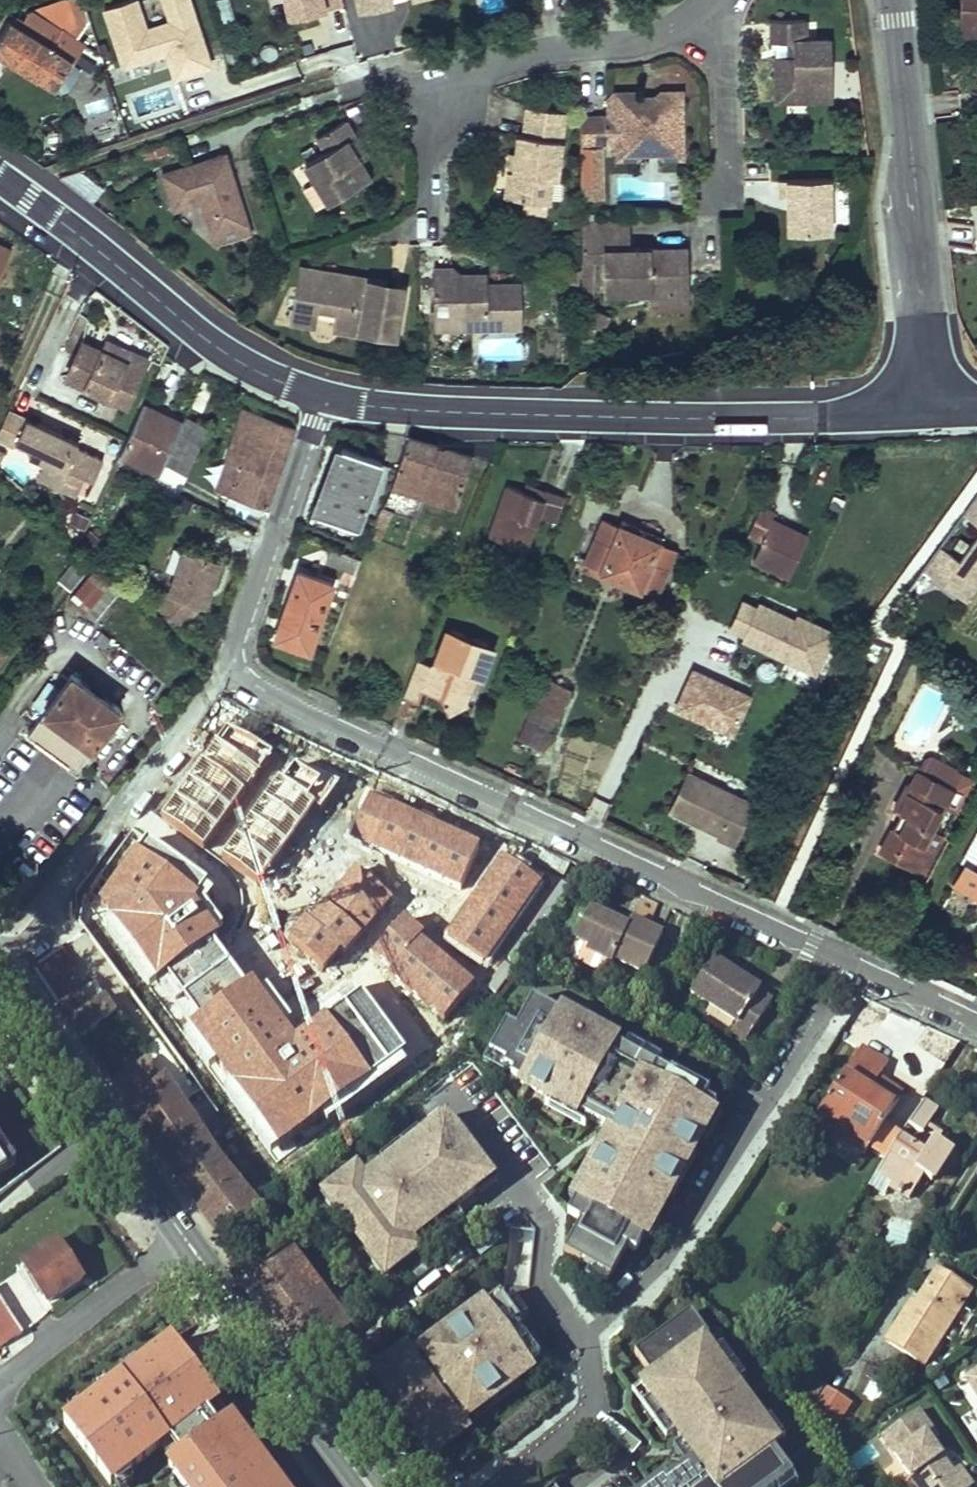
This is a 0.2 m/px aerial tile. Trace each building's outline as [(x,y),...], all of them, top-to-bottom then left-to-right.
[(0,37),(0,53),(56,88),(83,45),(77,42),(92,14),(130,0),(63,0),(28,13),(24,21),(17,16),(13,23),(10,21),(0,37)] [(125,11),(133,33),(162,22),(154,0),(153,0),(125,11)] [(288,22),(342,7),(340,0),(282,0),(288,22)] [(360,13),(393,5),(391,0),(357,0),(360,13)] [(961,31),(976,31),(976,0),(962,0),(961,31)] [(829,100),(828,40),(804,40),(804,21),(770,22),(771,42),(785,42),(794,42),(794,56),(785,56),(775,56),(776,80),(777,101),(829,100)] [(794,56),(794,42),(785,42),(785,56),(794,56)] [(607,115),(580,115),(581,146),(618,145),(636,145),(636,151),(664,151),(664,144),(682,144),(682,127),(677,128),(677,114),(682,114),(681,97),(654,97),(654,105),(642,105),(642,97),(631,98),(607,98),(607,115)] [(565,112),(527,106),(523,135),(518,134),(515,154),(513,172),(508,171),(506,197),(522,199),(549,201),(551,178),(556,179),(565,112)] [(363,149),(345,120),(318,136),(326,150),(305,163),(316,182),(304,189),(316,210),(370,178),(358,160),(355,153),(363,149)] [(682,144),(664,144),(664,151),(664,156),(682,157),(682,144)] [(636,158),(636,151),(636,145),(618,145),(617,158),(636,158)] [(363,149),(355,153),(358,160),(366,156),(363,149)] [(226,155),(162,174),(173,210),(201,201),(211,236),(247,225),(235,185),(225,188),(224,183),(233,181),(226,155)] [(794,211),(787,211),(787,232),(831,231),(830,179),(779,179),(779,197),(786,197),(794,197),(794,211)] [(522,199),(521,209),(548,211),(549,201),(522,199)] [(629,249),(629,219),(582,221),(583,240),(582,252),(603,252),(604,293),(650,292),(688,291),(687,248),(649,249),(649,257),(639,258),(639,249),(629,249)] [(247,225),(211,236),(214,245),(250,234),(247,225)] [(12,251),(0,245),(0,275),(12,251)] [(649,249),(639,249),(639,258),(649,257),(649,249)] [(522,284),(485,284),(473,284),(473,274),(462,274),(456,268),(435,268),(436,328),(522,328),(522,284)] [(397,340),(403,295),(405,284),(387,282),(370,280),(299,270),(291,325),(317,329),(320,308),(337,310),(334,331),(362,335),(377,337),(397,340)] [(485,284),(485,274),(473,274),(473,284),(485,284)] [(688,291),(650,292),(651,302),(688,301),(688,291)] [(107,340),(102,350),(124,360),(129,350),(107,340)] [(126,404),(147,358),(136,353),(129,350),(124,360),(102,350),(83,341),(66,376),(126,404)] [(164,414),(143,404),(126,441),(120,453),(160,471),(182,422),(164,414)] [(279,469),(294,426),(244,408),(225,462),(238,468),(233,484),(229,495),(265,507),(279,469)] [(9,409),(0,428),(0,440),(14,447),(16,441),(31,447),(28,453),(46,461),(39,477),(75,495),(84,476),(93,481),(103,460),(76,447),(78,442),(31,420),(9,409)] [(456,504),(471,455),(447,447),(408,435),(392,484),(370,538),(380,542),(392,511),(413,518),(421,493),(456,504)] [(326,489),(317,513),(356,528),(381,463),(342,448),(326,489)] [(225,462),(219,478),(233,484),(238,468),(225,462)] [(178,495),(185,480),(165,471),(156,489),(176,498),(178,495)] [(528,483),(525,492),(543,498),(546,489),(528,483)] [(507,485),(489,535),(525,549),(538,515),(557,522),(566,497),(546,489),(543,498),(525,492),(507,485)] [(962,517),(976,526),(976,494),(962,517)] [(761,541),(752,559),(789,576),(807,537),(771,520),(774,513),(760,507),(748,534),(761,541)] [(91,515),(76,508),(70,521),(85,528),(91,515)] [(618,530),(601,522),(593,540),(611,547),(618,530)] [(593,540),(583,566),(656,597),(667,571),(649,563),(656,546),(659,539),(639,531),(621,523),(618,530),(611,547),(593,540)] [(101,541),(90,530),(83,538),(94,549),(101,541)] [(976,591),(976,532),(960,559),(938,546),(918,578),(966,608),(976,591)] [(674,553),(656,546),(649,563),(667,571),(674,553)] [(167,591),(154,605),(180,628),(194,613),(201,605),(205,605),(207,598),(203,596),(205,588),(210,590),(221,560),(184,547),(169,592),(167,591)] [(332,548),(326,563),(344,570),(356,575),(361,559),(332,548)] [(78,555),(58,579),(70,590),(91,566),(78,555)] [(94,570),(71,599),(95,620),(118,590),(94,570)] [(344,570),(341,576),(353,581),(356,575),(344,570)] [(288,601),(275,638),(309,650),(332,583),(299,572),(288,601)] [(744,593),(724,635),(815,678),(835,636),(744,593)] [(439,661),(451,630),(447,628),(434,659),(439,661)] [(418,660),(403,696),(418,702),(423,691),(425,685),(437,689),(440,697),(447,714),(467,705),(465,700),(461,692),(468,672),(475,675),(488,644),(451,630),(439,661),(431,666),(418,660)] [(494,646),(488,644),(475,675),(482,677),(494,646)] [(732,740),(753,696),(691,667),(671,711),(732,740)] [(72,672),(27,733),(53,753),(76,769),(93,746),(98,749),(124,714),(121,708),(72,672)] [(468,672),(461,692),(465,700),(475,675),(468,672)] [(558,717),(570,688),(555,682),(554,685),(545,681),(519,738),(531,743),(544,749),(552,731),(548,729),(553,716),(558,717)] [(437,689),(425,685),(423,691),(440,697),(437,689)] [(925,874),(944,838),(932,831),(947,803),(956,808),(964,794),(954,789),(959,781),(959,777),(958,773),(954,770),(934,759),(930,759),(927,760),(924,763),(920,771),(919,770),(912,785),(910,784),(896,811),(902,814),(905,816),(909,818),(902,832),(897,830),(894,828),(884,847),(887,849),(898,854),(895,861),(912,870),(913,868),(925,874)] [(286,764),(282,768),(295,779),(303,779),(286,764)] [(213,842),(227,854),(223,858),(237,871),(248,859),(252,863),(264,850),(260,846),(266,840),(256,830),(274,811),(284,820),(298,806),(302,810),(307,815),(323,798),(303,779),(295,779),(282,768),(230,823),(213,842)] [(736,845),(755,803),(689,774),(672,812),(698,824),(702,822),(706,824),(708,828),(722,835),(720,838),(736,845)] [(298,806),(284,820),(289,824),(302,810),(298,806)] [(905,816),(897,830),(902,832),(909,818),(905,816)] [(149,889),(191,844),(162,817),(113,869),(126,881),(132,874),(149,889)] [(111,846),(120,854),(136,833),(126,825),(111,846)] [(266,840),(260,846),(264,850),(270,843),(266,840)] [(213,842),(210,846),(223,858),(227,854),(213,842)] [(352,928),(393,880),(374,865),(376,863),(372,860),(352,843),(348,849),(310,892),(337,916),(352,928)] [(887,849),(884,855),(895,861),(898,854),(887,849)] [(248,859),(237,871),(241,875),(252,863),(248,859)] [(954,883),(976,896),(976,870),(974,869),(965,864),(954,883)] [(414,909),(462,950),(494,911),(474,894),(479,889),(470,882),(450,866),(414,909)] [(479,889),(474,894),(494,911),(499,906),(479,889)] [(590,910),(576,940),(590,946),(587,951),(613,963),(614,959),(645,974),(663,935),(632,920),(630,924),(628,928),(607,918),(590,910)] [(609,914),(607,918),(628,928),(630,924),(609,914)] [(337,916),(332,922),(347,934),(352,928),(337,916)] [(155,931),(134,954),(174,991),(192,971),(180,961),(168,949),(171,945),(170,944),(155,931)] [(171,945),(168,949),(180,961),(188,953),(174,940),(170,944),(171,945)] [(590,946),(576,940),(570,953),(608,972),(613,963),(587,951),(590,946)] [(62,949),(33,969),(60,1008),(79,995),(66,977),(76,970),(62,949)] [(276,1008),(288,995),(245,956),(212,992),(223,1002),(222,1003),(254,1031),(219,1072),(234,1085),(269,1046),(291,1021),(276,1008)] [(737,1024),(732,1032),(746,1042),(772,1002),(759,993),(761,990),(741,977),(714,960),(692,994),(737,1024)] [(79,995),(60,1008),(81,1039),(116,1014),(94,984),(79,995)] [(354,997),(325,1030),(352,1053),(349,1057),(383,1086),(415,1049),(398,1035),(394,1039),(378,1025),(381,1020),(354,997)] [(664,1071),(532,1001),(518,1032),(505,1026),(488,1057),(515,1072),(511,1078),(621,1135),(610,1157),(603,1154),(568,1224),(580,1229),(565,1260),(610,1279),(622,1249),(633,1253),(714,1102),(700,1095),(704,1086),(667,1066),(664,1071)] [(381,1020),(378,1025),(394,1039),(398,1035),(381,1020)] [(861,1049),(815,1121),(835,1134),(839,1128),(867,1146),(870,1148),(900,1101),(897,1099),(875,1085),(878,1080),(887,1066),(875,1058),(861,1049)] [(131,1111),(144,1131),(182,1105),(166,1082),(164,1083),(147,1060),(114,1085),(131,1111)] [(878,1080),(875,1085),(897,1099),(901,1094),(878,1080)] [(223,1120),(233,1114),(224,1102),(215,1109),(218,1113),(223,1120)] [(923,1102),(908,1125),(923,1134),(937,1111),(923,1102)] [(154,1145),(161,1155),(197,1127),(182,1105),(144,1131),(154,1145)] [(355,1169),(327,1190),(356,1229),(388,1273),(420,1254),(410,1238),(427,1224),(439,1239),(462,1219),(454,1207),(492,1181),(448,1117),(362,1179),(355,1169)] [(353,1135),(361,1129),(354,1121),(346,1128),(353,1135)] [(161,1155),(185,1190),(204,1217),(221,1239),(260,1211),(284,1191),(276,1180),(258,1194),(260,1197),(254,1202),(221,1163),(197,1127),(161,1155)] [(867,1146),(839,1128),(835,1134),(864,1152),(867,1146)] [(16,1159),(0,1137),(0,1171),(16,1159)] [(900,1138),(870,1185),(885,1195),(891,1187),(909,1199),(925,1177),(933,1182),(952,1151),(935,1140),(925,1155),(900,1138)] [(777,1227),(774,1232),(781,1237),(784,1232),(777,1227)] [(873,1229),(870,1234),(878,1239),(881,1234),(873,1229)] [(57,1240),(22,1263),(48,1302),(83,1279),(69,1259),(57,1240)] [(312,1359),(352,1329),(291,1248),(252,1279),(284,1322),(312,1359)] [(907,1310),(887,1342),(925,1366),(971,1293),(937,1272),(916,1305),(911,1313),(907,1310)] [(413,1357),(405,1345),(373,1369),(435,1453),(466,1430),(459,1420),(513,1381),(517,1388),(553,1362),(532,1333),(528,1335),(498,1294),(413,1357)] [(7,1358),(20,1348),(14,1340),(24,1333),(0,1298),(0,1348),(7,1358)] [(907,1310),(911,1313),(916,1305),(912,1303),(907,1310)] [(795,1477),(774,1448),(766,1437),(772,1432),(736,1382),(734,1383),(715,1356),(716,1356),(686,1315),(635,1353),(653,1376),(642,1384),(652,1399),(676,1432),(683,1441),(696,1458),(686,1465),(668,1479),(670,1482),(662,1486),(780,1486),(795,1477)] [(61,1420),(108,1486),(109,1486),(221,1408),(164,1342),(61,1420)] [(966,1379),(976,1397),(976,1372),(966,1379)] [(813,1378),(798,1400),(808,1411),(824,1386),(813,1378)] [(808,1411),(828,1435),(850,1402),(824,1386),(808,1411)] [(676,1432),(652,1399),(644,1406),(667,1438),(676,1432)] [(917,1486),(970,1486),(971,1486),(958,1468),(952,1472),(932,1444),(926,1435),(932,1430),(918,1411),(881,1437),(917,1486)] [(230,1419),(160,1468),(174,1486),(279,1486),(230,1419)] [(932,1430),(926,1435),(932,1444),(938,1439),(932,1430)] [(696,1458),(683,1441),(671,1450),(672,1461),(683,1462),(686,1465),(696,1458)] [(648,1486),(662,1486),(670,1482),(668,1479),(664,1475),(648,1486)]
